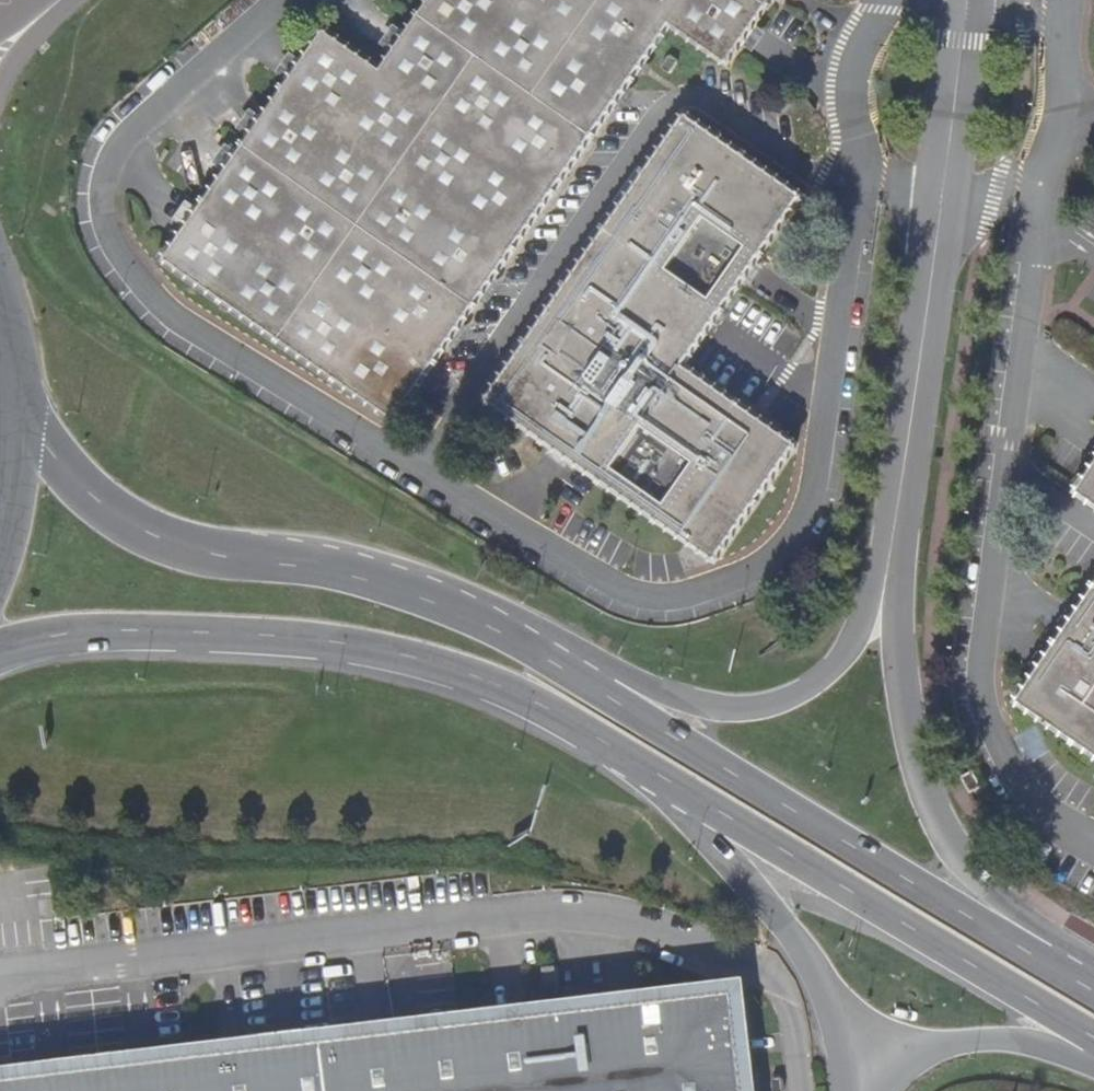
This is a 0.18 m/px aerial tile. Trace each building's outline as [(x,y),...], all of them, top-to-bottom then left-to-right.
[(167,259),(394,418),(671,23),(727,62),(770,0),(431,0),(383,69),(326,31),(167,259)] [(671,54),(662,67),(670,73),(679,60),(671,54)] [(688,116),(487,401),(719,559),(797,447),(684,366),(802,196),(688,116)] [(1082,494),(1093,502),(1093,476),(1082,494)] [(1022,701),(1093,750),(1093,596),(1022,701)] [(960,776),(968,792),(979,787),(971,771),(960,776)] [(0,1082),(0,1090),(749,1090),(737,994),(623,1007),(568,1014),(510,1021),(450,1028),(366,1038),(288,1047),(197,1058),(0,1082)]
